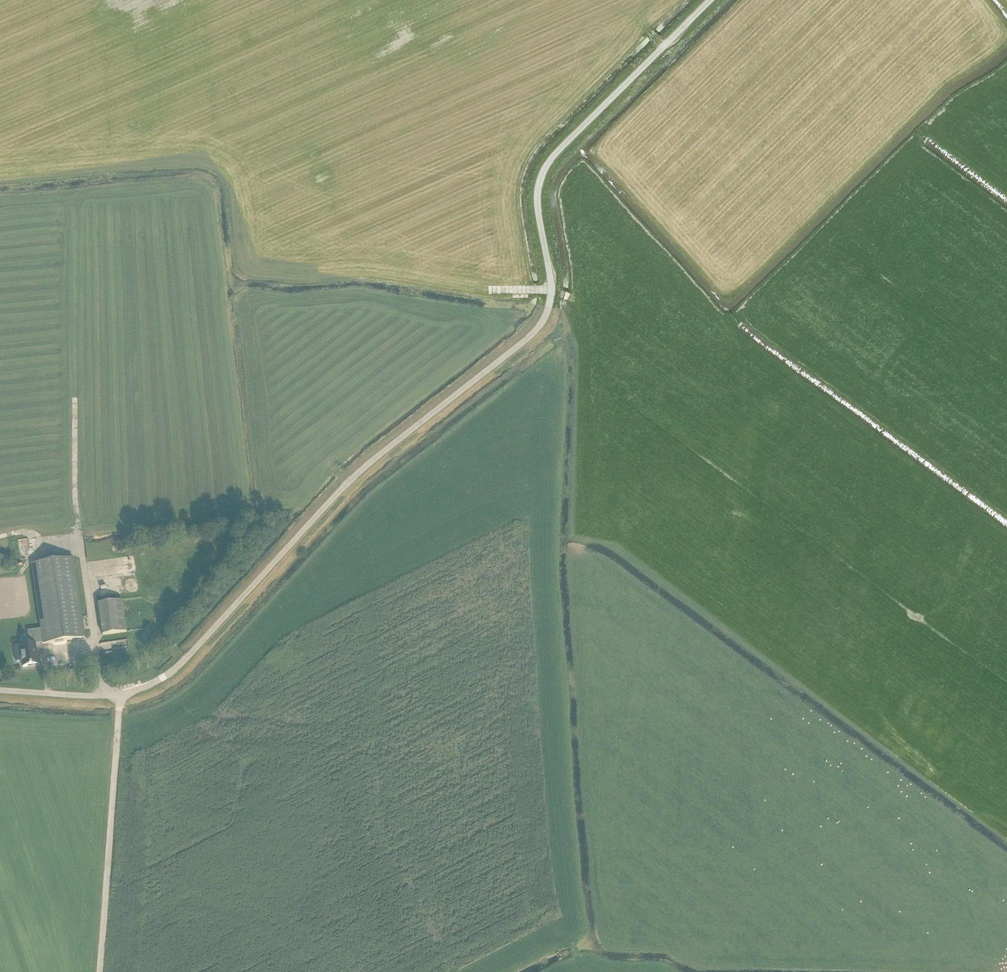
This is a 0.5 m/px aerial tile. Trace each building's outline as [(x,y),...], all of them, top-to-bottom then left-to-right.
[(43,644),(85,638),(73,559),(31,565),(40,629),(28,632),(30,645),(20,646),(23,667),(38,665),(35,645),(43,644)] [(102,636),(126,632),(122,601),(98,604),(102,636)]
